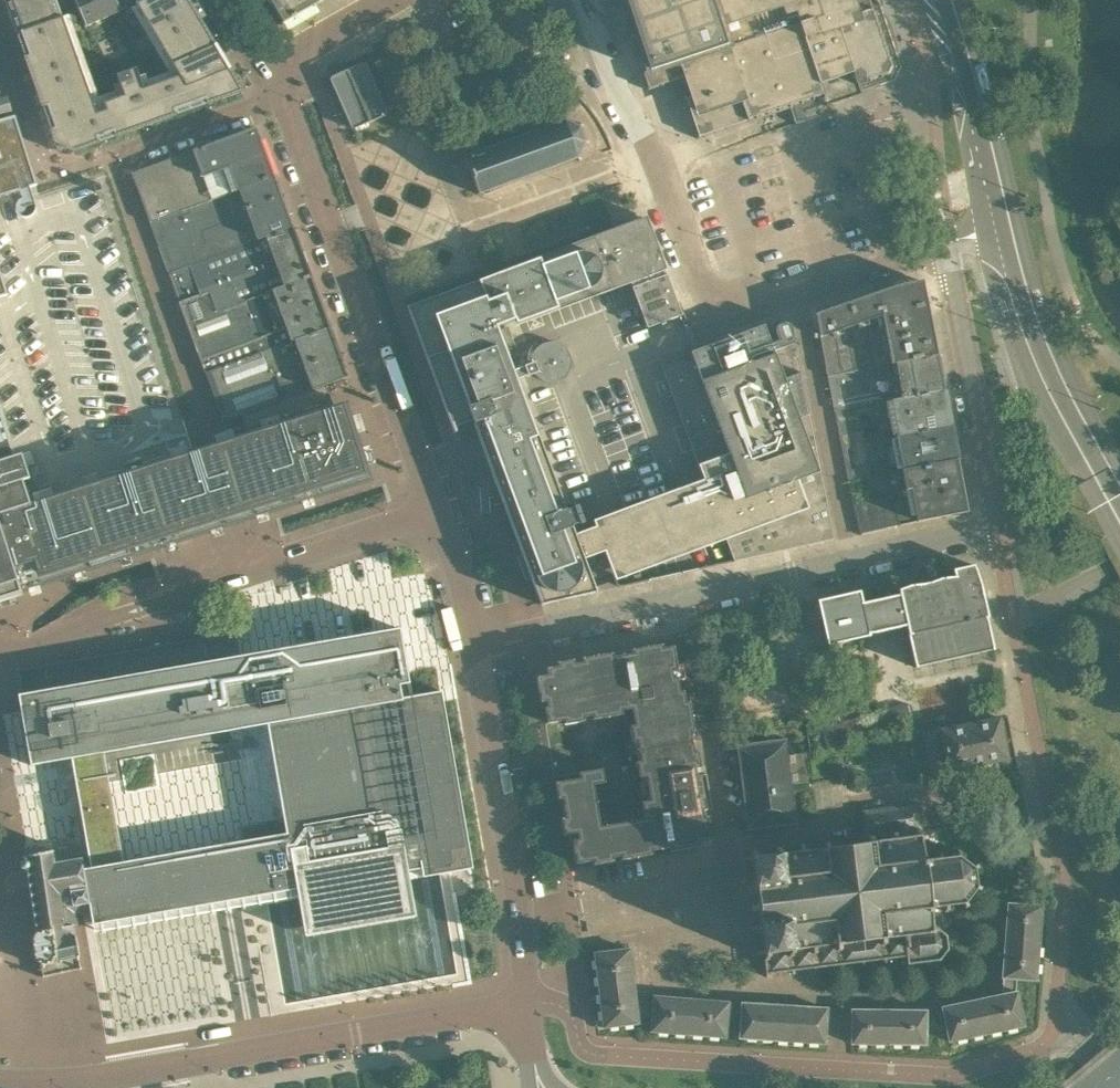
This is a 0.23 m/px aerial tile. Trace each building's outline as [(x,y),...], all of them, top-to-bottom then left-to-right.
[(16,33),(20,32),(63,16),(79,10),(75,0),(4,0),(16,33)] [(79,10),(85,25),(85,27),(128,6),(128,7),(143,0),(75,0),(79,10)] [(128,7),(165,67),(172,64),(215,45),(188,0),(143,0),(128,7)] [(322,0),(270,0),(283,22),(322,0)] [(696,139),(790,108),(796,124),(810,119),(807,112),(826,106),(861,94),(858,85),(881,77),(888,72),(891,67),(890,57),(883,34),(875,12),(873,12),(869,0),(617,0),(647,90),(676,81),(676,79),(687,76),(693,94),(688,95),(682,98),(696,139)] [(55,143),(74,151),(116,136),(146,125),(176,115),(198,107),(242,91),(229,67),(228,68),(185,86),(179,75),(163,80),(143,87),(142,84),(138,72),(118,79),(123,91),(124,94),(104,101),(107,109),(97,113),(89,89),(80,65),(72,41),(63,16),(20,32),(16,33),(25,58),(34,82),(42,106),(51,131),(55,143)] [(215,45),(172,64),(179,75),(185,86),(228,68),(215,45)] [(331,76),(354,129),(386,115),(363,62),(331,76)] [(36,185),(34,180),(14,117),(6,119),(20,162),(6,166),(0,147),(0,196),(36,185)] [(563,117),(562,120),(464,156),(478,194),(577,158),(580,161),(582,158),(580,156),(585,145),(589,145),(589,142),(586,142),(581,128),(583,125),(581,124),(580,126),(565,120),(566,118),(563,117)] [(0,121),(0,147),(6,166),(20,162),(6,119),(0,121)] [(132,173),(150,223),(273,177),(255,127),(192,150),(132,173)] [(273,177),(150,223),(168,273),(293,226),(275,177),(273,178),(273,177)] [(95,193),(103,190),(100,183),(92,185),(95,193)] [(578,523),(576,516),(575,515),(572,508),(566,510),(544,453),(517,379),(534,373),(537,376),(540,379),(545,381),(550,382),(555,381),(560,379),(564,377),(567,373),(569,370),(570,365),(571,360),(570,355),(567,350),(564,347),(560,344),(556,342),(552,342),(547,342),(542,343),(538,346),(534,350),(532,354),(530,359),(530,363),(513,370),(497,326),(518,318),(512,304),(622,262),(630,283),(632,287),(647,328),(682,315),(667,274),(665,270),(665,269),(646,218),(614,230),(496,274),(480,280),(444,293),(408,307),(454,432),(456,432),(455,427),(467,422),(472,420),(541,604),(596,592),(584,558),(596,554),(604,551),(615,580),(677,557),(725,539),(734,561),(833,539),(821,479),(808,414),(800,372),(795,345),(794,345),(793,343),(794,343),(791,328),(791,327),(791,326),(788,324),(786,323),(783,322),(781,323),(778,323),(777,324),(776,326),(775,328),(775,329),(774,330),(774,331),(774,333),(777,340),(770,343),(765,329),(697,354),(687,358),(687,355),(676,359),(677,361),(661,367),(689,442),(703,480),(593,520),(595,526),(588,529),(575,534),(571,525),(578,523)] [(168,273),(179,304),(209,292),(217,311),(311,276),(293,226),(168,273)] [(179,304),(205,372),(330,327),(311,276),(217,311),(209,292),(179,304)] [(937,355),(922,280),(904,283),(894,286),(815,314),(819,337),(820,337),(827,375),(936,354),(936,355),(937,355)] [(348,376),(330,327),(205,372),(223,422),(242,415),(326,385),(348,376)] [(936,354),(827,375),(834,411),(858,406),(867,405),(890,400),(943,390),(936,355),(936,354)] [(326,385),(242,415),(248,434),(63,492),(59,480),(57,481),(58,482),(0,500),(0,512),(22,580),(16,581),(20,593),(170,545),(212,531),(372,480),(347,402),(332,407),(326,385)] [(895,435),(949,424),(943,390),(890,400),(897,434),(895,435)] [(867,405),(858,406),(859,414),(868,412),(867,405)] [(834,411),(836,423),(860,419),(859,414),(858,406),(834,411)] [(14,457),(12,451),(10,444),(0,412),(0,500),(58,482),(57,481),(25,491),(22,481),(35,477),(34,474),(37,473),(34,464),(28,466),(27,463),(23,464),(20,455),(14,457)] [(862,430),(860,419),(836,423),(839,435),(862,430)] [(901,469),(901,470),(956,459),(949,424),(895,435),(902,469),(901,469)] [(839,435),(841,446),(865,442),(862,430),(839,435)] [(874,440),(865,442),(866,449),(875,448),(874,440)] [(841,446),(843,457),(867,453),(866,449),(865,442),(841,446)] [(869,465),(867,453),(843,457),(845,469),(869,465)] [(966,511),(956,459),(901,470),(905,490),(910,489),(916,521),(966,511)] [(845,469),(848,481),(871,477),(869,465),(845,469)] [(893,495),(852,505),(859,535),(861,535),(861,534),(898,524),(899,526),(900,525),(893,495)] [(20,593),(16,581),(22,580),(0,512),(0,599),(20,593)] [(859,591),(817,600),(827,645),(869,635),(869,634),(906,625),(915,667),(916,667),(916,663),(990,647),(991,650),(993,650),(986,618),(987,618),(980,585),(973,565),(953,570),(954,577),(944,578),(939,579),(938,579),(929,583),(923,584),(914,585),(913,585),(908,586),(898,590),(899,594),(862,603),(859,591)] [(404,607),(392,608),(394,628),(407,627),(404,607)] [(422,876),(472,868),(443,702),(441,691),(417,695),(411,696),(406,670),(399,628),(238,657),(18,694),(21,710),(30,765),(57,760),(63,759),(71,758),(83,822),(90,867),(83,869),(90,910),(94,933),(230,910),(298,898),(305,935),(414,916),(406,869),(421,866),(422,876)] [(600,826),(597,811),(593,784),(604,782),(602,768),(579,772),(579,778),(555,782),(558,799),(564,834),(576,832),(577,838),(571,839),(576,863),(592,860),(593,864),(612,861),(612,857),(620,855),(621,859),(651,854),(651,850),(670,847),(671,850),(701,845),(700,841),(711,839),(707,816),(703,816),(702,810),(706,809),(700,774),(696,774),(695,768),(700,767),(697,751),(693,751),(690,731),(694,731),(689,701),(685,701),(683,690),(679,691),(677,677),(673,677),(672,671),(677,670),(673,646),(662,648),(661,644),(631,649),(632,653),(613,656),(612,652),(582,657),(582,661),(574,663),(573,659),(557,662),(558,666),(546,668),(547,675),(536,677),(540,702),(546,701),(547,706),(544,707),(547,723),(564,720),(564,724),(584,720),(583,716),(592,715),(592,719),(622,714),(622,710),(631,708),(634,724),(630,725),(633,741),(636,741),(640,761),(636,761),(639,777),(645,776),(649,800),(641,801),(644,818),(600,826)] [(906,702),(883,709),(889,730),(912,723),(906,702)] [(999,718),(940,729),(940,730),(923,733),(932,776),(949,773),(948,771),(1007,759),(999,718)] [(843,722),(821,728),(827,748),(849,742),(843,722)] [(786,740),(786,738),(735,744),(736,746),(737,746),(747,828),(746,828),(746,830),(797,824),(796,822),(795,822),(784,740),(786,740)] [(867,841),(920,836),(920,830),(921,830),(918,804),(863,811),(866,837),(867,837),(867,841)] [(817,967),(818,966),(839,964),(839,967),(843,967),(843,963),(860,961),(861,964),(865,964),(864,961),(882,959),(883,962),(887,961),(887,958),(906,956),(907,964),(939,960),(947,948),(946,934),(931,923),(929,907),(943,906),(944,910),(947,910),(947,905),(961,903),(964,908),(967,906),(965,902),(974,889),(980,890),(981,887),(975,885),(973,870),(978,867),(976,864),(971,866),(959,857),(961,852),(957,850),(955,856),(941,857),(941,852),(936,852),(937,858),(923,859),(921,840),(927,839),(926,835),(920,836),(867,841),(828,845),(828,840),(822,841),(823,847),(804,850),(803,843),(798,843),(799,850),(780,852),(779,846),(774,846),(775,852),(755,854),(755,848),(749,849),(750,855),(744,855),(745,861),(751,861),(753,879),(746,881),(748,895),(755,894),(759,925),(752,925),(753,930),(759,929),(762,949),(756,949),(756,954),(762,954),(764,970),(760,970),(761,973),(764,973),(765,976),(768,976),(768,973),(790,970),(791,973),(794,972),(794,970),(813,967),(814,970),(817,970),(817,967)] [(24,856),(25,858),(21,861),(22,867),(27,869),(36,929),(37,929),(37,931),(36,931),(36,932),(36,934),(37,935),(39,948),(40,948),(42,960),(41,960),(40,961),(41,962),(42,963),(43,966),(44,974),(43,976),(45,977),(47,975),(79,968),(82,969),(83,967),(81,965),(79,955),(80,954),(76,935),(75,935),(74,926),(78,926),(75,913),(83,911),(90,910),(83,869),(81,858),(80,858),(78,845),(52,850),(51,845),(37,847),(37,846),(28,848),(28,849),(27,849),(25,850),(26,855),(24,856)] [(1041,906),(1007,903),(1002,977),(1003,977),(1001,994),(942,1007),(949,1041),(1024,1025),(1017,991),(1016,991),(1017,978),(1036,980),(1041,906)] [(725,1037),(728,1002),(653,996),(653,1001),(635,1001),(629,949),(608,951),(594,953),(603,1027),(638,1023),(637,1015),(652,1015),(651,1031),(725,1037)] [(827,1008),(741,1003),(739,1038),(825,1043),(827,1008)] [(926,1010),(851,1009),(851,1043),(926,1044),(926,1010)]
